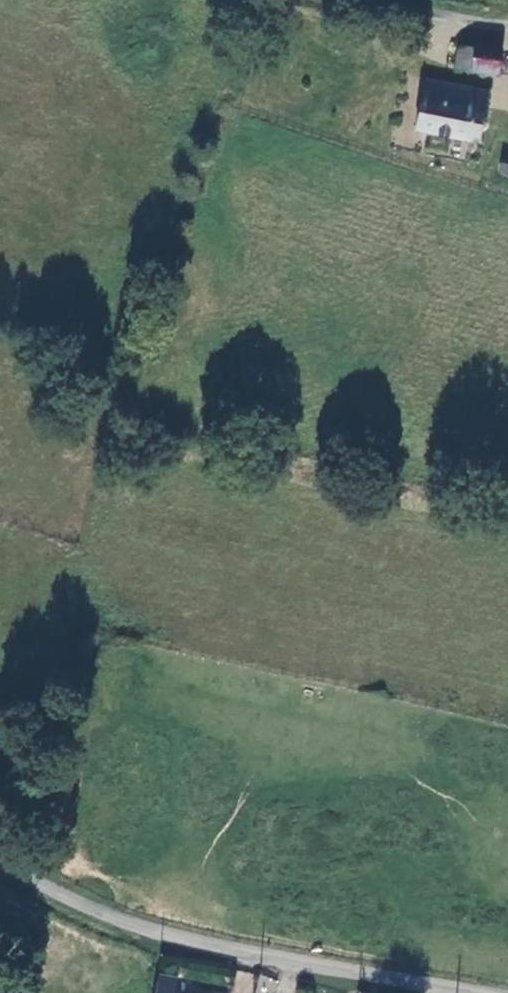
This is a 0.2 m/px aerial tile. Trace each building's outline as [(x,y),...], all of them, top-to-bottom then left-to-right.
[(497,78),(501,56),(450,45),(445,67),(497,78)] [(476,141),(485,97),(423,85),(413,136),(465,147),(467,139),(476,141)] [(172,978),(153,974),(150,992),(169,992),(172,978)]
